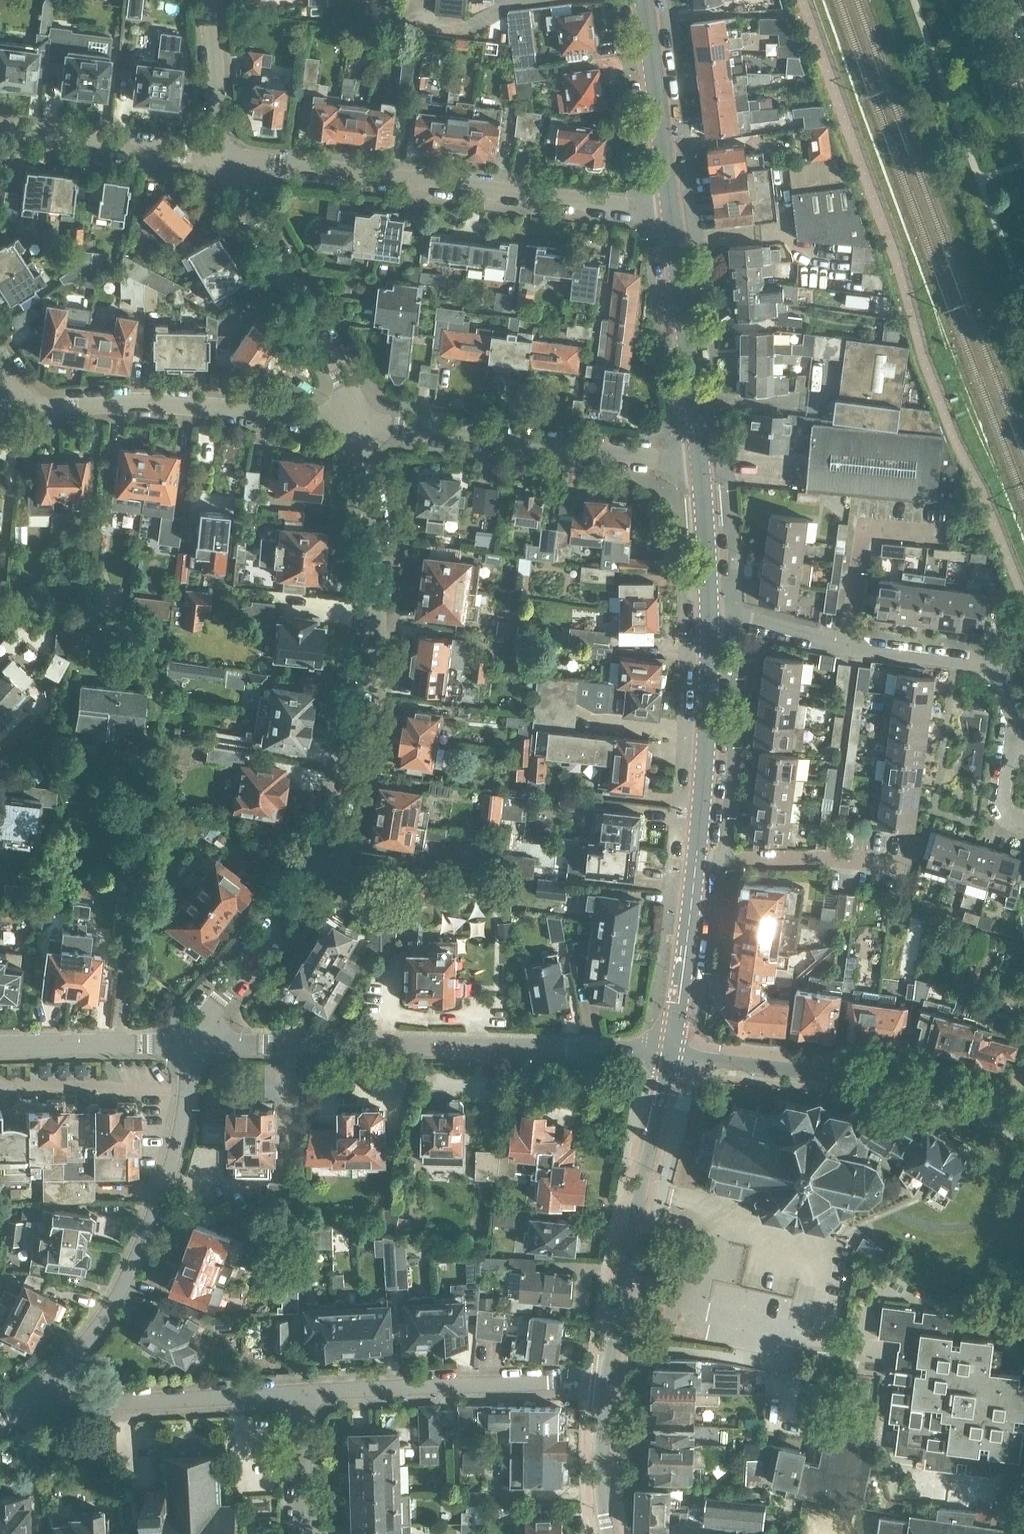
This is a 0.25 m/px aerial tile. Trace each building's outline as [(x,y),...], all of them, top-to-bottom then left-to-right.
[(16,85),(17,86),(18,88),(21,90),(24,90),(25,90),(27,89),(29,88),(30,87),(31,87),(33,87),(34,75),(45,77),(49,41),(50,42),(54,0),(43,0),(38,38),(42,41),(38,45),(0,40),(0,83),(16,85)] [(141,17),(143,0),(129,0),(127,15),(141,17)] [(437,13),(466,16),(468,0),(438,0),(437,13)] [(467,37),(489,39),(493,0),(472,0),(467,37)] [(537,66),(530,9),(510,11),(509,14),(516,69),(537,66)] [(592,11),(558,15),(548,17),(550,31),(560,30),(563,52),(596,48),(596,45),(598,42),(598,35),(595,33),(592,11)] [(737,26),(736,17),(693,22),(696,42),(752,35),(752,30),(743,31),(742,26),(737,26)] [(761,33),(770,34),(770,17),(761,17),(761,33)] [(770,17),(770,34),(781,34),(781,43),(796,42),(787,18),(770,17)] [(112,38),(72,32),(72,30),(53,27),(49,61),(67,63),(63,91),(65,91),(66,91),(66,92),(68,94),(70,95),(72,95),(74,96),(77,96),(79,95),(81,93),(87,94),(88,96),(90,97),(96,99),(98,98),(100,98),(103,96),(105,96),(112,38)] [(139,58),(134,100),(137,100),(138,100),(139,102),(140,103),(142,104),(144,105),(147,105),(148,104),(150,103),(150,102),(151,102),(177,105),(177,101),(178,101),(179,99),(179,96),(179,94),(179,92),(178,92),(183,49),(180,49),(181,33),(161,30),(158,60),(139,58)] [(698,60),(732,55),(744,54),(743,46),(746,45),(745,43),(753,42),(752,35),(696,42),(698,60)] [(458,48),(468,50),(469,40),(458,38),(458,48)] [(260,73),(262,64),(273,66),(274,54),(250,51),(247,71),(260,73)] [(432,57),(420,55),(416,86),(424,87),(426,77),(430,78),(432,57)] [(698,60),(700,78),(748,71),(747,62),(733,63),(732,55),(698,60)] [(338,137),(337,137),(343,95),(328,93),(329,85),(321,84),(321,83),(318,82),(321,58),(307,56),(303,93),(315,94),(312,123),(310,123),(308,134),(321,135),(321,137),(338,139),(338,137)] [(399,93),(411,95),(415,60),(403,58),(399,93)] [(805,74),(802,64),(786,62),(785,73),(805,74)] [(549,77),(547,66),(516,70),(518,81),(549,77)] [(561,115),(565,115),(601,120),(599,106),(604,106),(603,101),(606,101),(604,90),(602,90),(599,68),(566,73),(568,91),(559,92),(561,115)] [(772,72),(748,71),(700,78),(703,98),(749,92),(748,83),(750,83),(750,82),(771,82),(772,72)] [(338,137),(364,141),(365,141),(369,109),(369,108),(352,106),(354,98),(351,95),(354,77),(345,75),(343,95),(337,137),(338,137)] [(468,153),(469,153),(475,108),(474,108),(459,106),(460,94),(465,94),(467,78),(451,76),(448,102),(441,150),(443,150),(443,149),(468,152),(468,153)] [(264,77),(263,85),(256,84),(253,106),(256,107),(254,117),(265,118),(265,122),(284,125),(287,106),(288,106),(290,89),(291,80),(264,77)] [(502,97),(516,96),(515,80),(501,81),(502,97)] [(441,150),(448,102),(431,100),(432,92),(422,91),(421,100),(420,100),(416,133),(417,134),(416,145),(425,146),(425,147),(428,148),(431,151),(436,152),(440,150),(441,150)] [(749,92),(703,98),(700,98),(702,110),(704,110),(705,116),(752,110),(774,108),(773,98),(761,98),(761,99),(750,100),(749,92)] [(365,141),(364,141),(364,143),(382,145),(382,143),(394,144),(395,133),(393,133),(397,105),(382,103),(381,110),(369,109),(365,141)] [(475,108),(469,153),(471,154),(474,156),(480,157),(484,155),(486,155),(486,154),(496,155),(497,144),(499,144),(503,107),(475,104),(474,108),(475,108)] [(814,105),(793,107),(794,116),(804,114),(805,127),(829,124),(823,105),(814,105)] [(752,110),(705,116),(708,134),(753,129),(752,121),(777,118),(776,108),(774,108),(752,110)] [(519,110),(516,135),(535,137),(536,129),(540,130),(542,113),(519,110)] [(564,123),(565,115),(561,115),(552,114),(548,140),(566,142),(564,158),(587,161),(586,165),(589,168),(600,170),(603,168),(604,163),(608,135),(592,133),(592,127),(564,123)] [(811,145),(813,160),(840,156),(830,126),(809,129),(811,145)] [(745,143),(709,148),(713,174),(774,166),(773,165),(765,166),(763,153),(746,155),(745,143)] [(47,208),(50,172),(38,171),(38,167),(27,166),(25,178),(24,178),(22,193),(20,213),(33,215),(34,206),(47,208)] [(716,200),(777,192),(774,166),(713,174),(717,200),(716,200)] [(50,172),(47,208),(63,210),(62,216),(72,217),(76,184),(74,184),(76,172),(65,170),(64,174),(50,172)] [(99,197),(97,214),(112,216),(112,222),(123,224),(124,210),(126,210),(128,191),(127,191),(128,178),(117,177),(117,180),(103,178),(100,197),(99,197)] [(799,238),(854,243),(872,245),(851,185),(793,192),(799,238)] [(22,193),(6,191),(3,212),(19,219),(20,213),(22,193)] [(719,226),(727,225),(780,219),(777,192),(716,200),(719,226)] [(143,215),(172,244),(194,222),(193,221),(195,219),(167,193),(164,194),(163,194),(143,215)] [(340,252),(339,258),(351,259),(351,253),(353,254),(356,228),(338,225),(340,206),(330,204),(327,224),(320,223),(315,228),(311,235),(313,243),(336,246),(336,247),(340,252)] [(353,254),(377,257),(382,210),(373,208),(372,214),(347,211),(346,222),(352,223),(353,226),(356,226),(356,228),(353,254)] [(382,210),(377,257),(400,260),(402,242),(411,243),(413,230),(404,228),(406,217),(391,216),(392,211),(382,210)] [(70,226),(67,251),(80,252),(83,228),(70,226)] [(451,263),(466,265),(469,241),(456,240),(456,235),(424,231),(421,256),(452,259),(451,263)] [(32,260),(25,248),(31,244),(25,233),(6,245),(5,243),(0,246),(0,280),(32,260)] [(189,240),(178,249),(183,258),(188,266),(193,263),(201,276),(232,258),(225,246),(228,244),(222,234),(212,240),(211,240),(195,249),(189,240)] [(488,239),(487,244),(469,241),(466,265),(485,267),(486,264),(507,266),(505,279),(515,280),(517,264),(516,264),(519,243),(488,239)] [(612,243),(610,264),(618,265),(621,245),(612,243)] [(873,246),(872,245),(854,243),(852,271),(883,274),(873,246)] [(545,277),(572,280),(575,255),(560,253),(561,248),(527,244),(524,265),(521,265),(520,280),(541,283),(545,277)] [(731,246),(732,266),(774,263),(774,261),(780,261),(780,248),(770,249),(770,246),(763,246),(762,244),(731,246)] [(105,273),(107,252),(84,250),(82,271),(100,273),(105,273)] [(587,256),(575,255),(572,280),(573,281),(571,297),(595,300),(600,263),(586,261),(587,256)] [(125,257),(122,271),(139,281),(152,270),(125,257)] [(239,269),(232,258),(201,276),(208,289),(203,292),(209,301),(237,284),(237,283),(248,277),(242,268),(239,269)] [(32,260),(0,280),(0,295),(5,295),(10,303),(17,298),(19,300),(35,290),(34,288),(46,281),(32,260)] [(733,278),(733,285),(767,282),(766,276),(775,276),(774,263),(732,266),(729,268),(730,276),(733,278)] [(152,270),(139,281),(144,283),(157,289),(167,294),(176,289),(181,286),(182,285),(162,275),(152,270)] [(132,305),(143,305),(144,283),(139,281),(122,271),(122,297),(132,297),(132,305)] [(430,283),(432,272),(422,271),(421,282),(430,283)] [(602,318),(601,322),(629,325),(629,323),(635,323),(639,292),(634,291),(636,276),(617,274),(611,319),(602,318)] [(378,302),(377,306),(421,311),(422,297),(419,296),(421,283),(395,280),(395,286),(384,284),(382,303),(378,302)] [(734,302),(776,299),(784,299),(784,304),(787,304),(798,305),(798,285),(784,283),(784,287),(767,288),(767,282),(733,285),(734,302)] [(157,309),(157,289),(144,283),(143,305),(144,309),(157,309)] [(184,300),(181,286),(176,289),(176,300),(184,300)] [(847,293),(846,305),(870,307),(871,296),(847,293)] [(514,296),(498,294),(495,312),(511,315),(514,296)] [(880,308),(885,307),(891,307),(891,305),(890,298),(880,298),(879,298),(880,308)] [(784,299),(776,299),(734,302),(735,319),(766,317),(766,316),(778,315),(778,310),(787,310),(787,304),(784,304),(784,299)] [(532,302),(518,301),(517,310),(520,313),(530,314),(532,302)] [(16,316),(22,325),(40,313),(33,304),(16,316)] [(81,363),(83,363),(88,326),(66,324),(68,308),(47,305),(40,356),(66,360),(67,364),(78,366),(81,363)] [(391,324),(390,333),(414,336),(416,321),(420,322),(421,311),(377,306),(376,322),(391,324)] [(486,360),(488,360),(491,337),(492,328),(478,327),(477,331),(470,330),(471,320),(465,320),(466,310),(438,306),(433,343),(445,344),(444,348),(460,350),(459,355),(486,358),(486,360)] [(262,311),(231,358),(237,362),(231,371),(243,379),(249,371),(255,375),(256,374),(260,375),(280,345),(278,343),(279,341),(275,339),(281,330),(272,324),(275,320),(262,311)] [(196,331),(179,331),(179,371),(194,371),(196,366),(206,366),(207,357),(209,357),(209,337),(217,338),(218,320),(207,314),(207,323),(196,323),(196,331)] [(115,330),(88,326),(83,363),(87,364),(89,368),(99,369),(102,366),(131,370),(131,369),(128,368),(135,318),(117,315),(115,330)] [(488,360),(527,365),(530,339),(531,333),(520,332),(522,317),(512,316),(510,331),(492,328),(491,337),(488,360)] [(785,324),(802,326),(803,318),(786,316),(785,324)] [(606,366),(606,369),(630,372),(631,365),(629,365),(633,337),(627,337),(629,325),(601,322),(596,364),(606,366)] [(179,371),(179,331),(166,330),(166,323),(155,323),(154,336),(152,336),(152,356),(154,356),(154,365),(165,366),(167,370),(179,371)] [(579,335),(580,324),(568,323),(567,334),(579,335)] [(591,326),(580,324),(579,335),(590,336),(591,326)] [(798,354),(803,354),(805,343),(774,342),(774,333),(742,332),(742,353),(798,354)] [(410,373),(414,336),(390,333),(388,347),(393,347),(391,368),(390,368),(389,371),(392,371),(395,379),(402,380),(409,373),(410,373)] [(805,343),(814,344),(816,335),(806,334),(805,343)] [(230,336),(218,335),(218,349),(229,349),(230,336)] [(845,359),(842,380),(905,388),(908,356),(910,346),(816,335),(814,344),(813,355),(845,359)] [(530,339),(527,365),(559,369),(560,362),(575,364),(577,347),(562,345),(563,343),(530,339)] [(814,344),(805,343),(803,354),(813,355),(814,344)] [(742,353),(742,371),(777,372),(777,363),(797,363),(798,354),(742,353)] [(430,371),(431,365),(422,364),(419,384),(436,386),(438,372),(430,371)] [(587,379),(604,380),(601,407),(603,407),(607,414),(614,415),(620,409),(621,409),(624,386),(629,386),(630,372),(606,369),(588,367),(587,379)] [(776,376),(777,372),(742,371),(742,378),(738,381),(738,388),(742,391),(742,393),(790,393),(790,376),(776,376)] [(808,376),(800,375),(798,391),(806,389),(808,376)] [(902,406),(905,388),(842,380),(840,400),(837,400),(835,419),(834,422),(941,434),(944,434),(944,433),(934,410),(933,410),(902,406)] [(581,413),(583,400),(575,399),(573,412),(581,413)] [(748,446),(786,449),(789,418),(751,414),(748,446)] [(961,504),(961,503),(962,496),(963,482),(944,434),(941,434),(834,422),(835,419),(790,414),(789,423),(813,426),(807,490),(961,504)] [(120,449),(112,507),(141,511),(149,452),(147,452),(145,450),(138,449),(134,451),(120,449)] [(149,452),(141,511),(161,514),(162,511),(172,512),(179,456),(163,454),(161,452),(153,451),(151,452),(149,452)] [(320,463),(271,458),(270,474),(279,475),(277,492),(317,496),(317,494),(318,494),(320,479),(318,479),(320,463)] [(57,499),(62,499),(62,463),(53,463),(53,461),(36,461),(36,496),(29,496),(29,513),(53,513),(57,508),(57,499)] [(72,463),(62,463),(62,499),(73,499),(73,506),(74,508),(85,508),(88,506),(88,499),(89,499),(89,461),(72,461),(72,463)] [(246,471),(243,512),(256,513),(260,472),(246,471)] [(441,482),(423,480),(420,510),(429,511),(427,529),(444,531),(446,513),(457,514),(461,480),(442,478),(441,482)] [(481,509),(497,511),(500,486),(484,484),(481,509)] [(514,519),(534,522),(535,513),(542,514),(544,502),(546,502),(547,493),(518,489),(515,507),(514,513),(514,514),(514,519)] [(821,493),(799,491),(798,501),(820,504),(821,493)] [(585,515),(574,514),(575,503),(559,501),(556,529),(552,559),(568,560),(568,553),(573,554),(574,541),(602,544),(603,535),(602,535),(605,501),(587,499),(585,515)] [(602,535),(603,535),(604,535),(601,566),(615,568),(619,568),(626,569),(647,571),(649,559),(627,557),(633,505),(607,502),(607,501),(605,501),(602,535)] [(226,531),(228,512),(199,509),(195,543),(198,543),(197,555),(195,555),(195,554),(179,553),(176,580),(192,582),(193,570),(222,573),(226,531)] [(53,529),(62,529),(62,511),(59,511),(53,517),(53,529)] [(62,511),(62,529),(75,529),(75,511),(62,511)] [(772,513),(769,537),(806,542),(809,519),(772,513)] [(180,544),(183,518),(171,516),(168,543),(180,544)] [(261,538),(260,550),(260,551),(323,557),(324,546),(329,547),(330,533),(325,533),(325,532),(303,530),(304,518),(285,516),(284,528),(276,528),(275,539),(261,538)] [(837,538),(847,539),(849,524),(839,523),(837,538)] [(16,525),(16,542),(29,542),(29,525),(16,525)] [(533,557),(552,559),(556,529),(542,528),(541,544),(527,542),(526,556),(533,557)] [(967,531),(960,530),(959,538),(967,539),(967,531)] [(245,550),(245,549),(246,537),(238,537),(237,549),(245,550)] [(766,559),(803,563),(806,542),(769,537),(766,559)] [(907,554),(908,545),(883,543),(882,555),(906,557),(906,554),(907,554)] [(922,556),(923,547),(908,545),(907,554),(922,556)] [(934,557),(950,558),(951,549),(935,548),(934,557)] [(260,551),(260,550),(245,549),(245,550),(237,549),(235,561),(242,562),(242,558),(254,559),(254,556),(260,557),(259,564),(278,565),(277,577),(284,577),(283,591),(305,593),(306,579),(321,580),(321,579),(326,580),(327,567),(322,566),(323,557),(260,551)] [(951,549),(950,558),(964,560),(965,551),(951,549)] [(843,568),(845,552),(835,551),(833,567),(843,568)] [(533,557),(526,556),(520,555),(519,569),(531,571),(533,557)] [(425,585),(424,586),(477,592),(480,564),(471,563),(428,557),(428,560),(424,562),(423,569),(426,571),(424,585),(425,585)] [(766,559),(763,580),(800,585),(803,563),(766,559)] [(615,568),(601,566),(582,564),(582,577),(614,581),(615,568)] [(840,590),(843,568),(833,567),(830,589),(840,590)] [(903,582),(898,619),(920,622),(926,576),(904,573),(903,582)] [(926,576),(920,622),(941,625),(946,588),(947,579),(926,576)] [(881,579),(876,616),(898,619),(903,582),(881,579)] [(625,613),(662,612),(664,612),(664,608),(662,608),(663,600),(659,596),(659,592),(654,591),(654,581),(621,580),(621,597),(625,597),(625,613)] [(799,592),(800,585),(763,580),(761,600),(798,605),(799,592)] [(477,592),(424,586),(421,613),(435,614),(435,617),(443,618),(443,615),(464,618),(464,617),(477,619),(479,605),(475,604),(477,592)] [(172,604),(170,624),(181,625),(202,627),(204,609),(208,609),(210,592),(210,591),(185,588),(185,592),(183,606),(172,604)] [(946,588),(941,625),(961,627),(966,591),(946,588)] [(824,611),(837,612),(840,590),(830,589),(827,589),(824,611)] [(986,618),(998,619),(1001,595),(966,591),(961,627),(984,630),(986,618)] [(156,599),(154,616),(169,618),(171,600),(156,599)] [(28,613),(44,616),(46,603),(30,600),(28,613)] [(229,613),(245,615),(273,618),(274,602),(252,600),(251,603),(230,609),(229,613)] [(662,621),(662,612),(625,613),(625,628),(622,628),(622,638),(654,639),(654,628),(659,628),(660,624),(662,621)] [(311,661),(320,662),(320,659),(322,656),(323,652),(323,647),(322,645),(322,642),(321,642),(323,626),(313,624),(314,618),(319,619),(320,617),(313,616),(313,618),(279,614),(278,619),(277,619),(275,637),(268,636),(266,656),(305,660),(305,661),(311,662),(311,661)] [(62,615),(56,651),(68,653),(74,617),(62,615)] [(497,633),(513,635),(516,636),(518,622),(499,619),(497,633)] [(1015,620),(1005,624),(1010,639),(1021,635),(1015,620)] [(590,645),(611,646),(611,632),(571,628),(570,642),(590,645)] [(135,644),(154,647),(156,633),(138,630),(135,644)] [(413,653),(412,662),(457,667),(457,668),(463,669),(465,653),(462,653),(464,639),(453,638),(419,634),(417,651),(413,653)] [(611,646),(590,645),(589,656),(613,658),(614,646),(611,646)] [(58,681),(70,659),(56,651),(44,672),(58,681)] [(622,655),(620,683),(661,687),(662,687),(663,684),(662,684),(663,671),(662,671),(664,658),(648,656),(648,658),(622,655)] [(764,678),(801,683),(804,660),(767,655),(764,678)] [(23,669),(13,659),(3,669),(0,667),(0,693),(23,669)] [(169,659),(167,677),(182,680),(182,675),(226,681),(227,675),(245,678),(244,683),(265,687),(267,674),(169,659)] [(487,661),(475,660),(474,669),(486,671),(487,661)] [(412,662),(411,671),(414,674),(412,690),(447,695),(461,696),(463,686),(455,678),(457,668),(457,667),(412,662)] [(839,687),(848,688),(852,665),(839,663),(836,683),(839,684),(839,687)] [(856,689),(865,690),(865,687),(869,687),(871,667),(860,665),(856,689)] [(23,669),(0,693),(0,722),(11,710),(10,709),(27,692),(23,689),(33,679),(23,669)] [(486,671),(474,669),(473,679),(485,680),(486,671)] [(899,672),(896,696),(933,701),(936,677),(899,672)] [(577,716),(579,701),(596,710),(609,710),(612,682),(582,678),(539,674),(535,711),(577,716)] [(798,704),(798,703),(801,683),(764,678),(761,699),(798,704)] [(659,716),(662,687),(661,687),(620,683),(612,682),(609,710),(625,712),(659,716)] [(147,689),(84,683),(79,723),(96,725),(96,728),(116,730),(117,724),(143,727),(147,689)] [(262,695),(259,713),(308,721),(309,717),(311,716),(312,709),(310,706),(311,702),(310,702),(311,693),(269,686),(267,695),(262,695)] [(837,702),(846,703),(848,688),(839,687),(837,702)] [(863,706),(865,690),(856,689),(854,705),(854,711),(862,712),(863,706)] [(933,701),(896,696),(893,718),(930,723),(933,701)] [(759,721),(806,727),(809,705),(798,703),(798,704),(761,699),(759,721)] [(402,737),(402,739),(437,744),(441,715),(432,713),(432,711),(418,709),(417,711),(408,710),(406,720),(405,720),(404,725),(401,729),(401,732),(402,737)] [(576,731),(577,716),(535,711),(534,726),(576,731)] [(859,734),(861,718),(862,712),(854,711),(853,717),(851,732),(859,734)] [(308,721),(259,713),(255,732),(261,733),(260,741),(303,749),(304,739),(305,739),(306,735),(308,734),(309,726),(307,724),(308,721)] [(835,715),(833,730),(842,731),(844,716),(835,715)] [(893,718),(890,739),(927,744),(930,723),(893,718)] [(759,721),(756,742),(804,748),(806,727),(759,721)] [(650,739),(576,731),(534,726),(533,736),(532,753),(549,755),(593,759),(647,765),(647,764),(652,762),(653,752),(649,749),(650,739)] [(832,744),(841,746),(842,731),(833,730),(832,744)] [(252,738),(217,732),(214,747),(245,752),(250,753),(252,738)] [(857,755),(859,734),(851,732),(849,747),(848,753),(857,755)] [(531,755),(532,753),(533,736),(522,734),(520,754),(531,755)] [(188,762),(191,745),(162,739),(159,757),(188,762)] [(437,744),(402,739),(400,742),(399,746),(401,751),(400,754),(401,754),(399,765),(409,766),(409,768),(424,770),(424,768),(433,770),(437,744)] [(927,744),(890,739),(887,760),(924,765),(927,744)] [(245,752),(214,747),(209,746),(207,761),(234,766),(235,761),(243,762),(245,752)] [(762,751),(759,774),(795,779),(798,756),(762,751)] [(546,780),(549,755),(532,753),(531,755),(530,766),(529,779),(546,780)] [(847,760),(845,776),(854,777),(856,761),(857,755),(848,753),(847,760)] [(531,755),(520,754),(519,765),(530,766),(531,755)] [(647,765),(593,759),(590,784),(614,786),(614,790),(625,792),(625,788),(644,790),(644,789),(649,787),(650,777),(646,773),(647,765)] [(887,760),(885,782),(921,787),(924,765),(887,760)] [(235,806),(235,807),(235,811),(242,812),(244,815),(250,816),(254,814),(280,818),(284,796),(286,795),(287,788),(285,785),(286,777),(282,777),(283,770),(271,768),(271,771),(242,766),(242,768),(238,767),(235,783),(239,783),(238,790),(236,792),(235,793),(234,794),(233,797),(233,798),(233,799),(233,800),(233,801),(234,804),(235,806)] [(829,766),(827,782),(836,783),(838,768),(829,766)] [(759,774),(757,795),(793,800),(795,779),(759,774)] [(845,776),(843,790),(852,791),(854,777),(845,776)] [(454,783),(430,780),(428,793),(452,796),(454,783)] [(825,797),(834,798),(836,783),(827,782),(825,797)] [(885,782),(882,803),(918,808),(921,787),(885,782)] [(4,833),(3,840),(27,843),(27,842),(38,843),(40,827),(36,827),(38,804),(49,805),(55,806),(55,805),(57,788),(24,784),(23,796),(0,793),(0,832),(4,833)] [(380,803),(378,820),(428,828),(428,827),(430,809),(421,808),(424,791),(381,785),(379,803),(380,803)] [(525,794),(504,792),(501,826),(511,827),(512,817),(522,818),(525,794)] [(591,831),(590,841),(590,842),(638,847),(638,846),(639,837),(643,834),(643,827),(640,824),(641,814),(601,810),(602,799),(560,794),(559,803),(565,810),(576,811),(582,805),(596,806),(594,831),(591,831)] [(757,795),(754,817),(790,821),(790,820),(793,800),(757,795)] [(850,805),(841,803),(839,819),(848,820),(850,805)] [(916,829),(918,808),(882,803),(879,824),(916,829)] [(823,810),(821,826),(830,827),(832,811),(823,810)] [(800,821),(790,820),(790,821),(754,817),(751,838),(797,844),(800,821)] [(449,830),(428,827),(428,828),(378,820),(377,822),(376,822),(373,840),(425,848),(426,838),(447,841),(449,830)] [(828,848),(828,841),(830,827),(821,826),(818,848),(828,848)] [(926,867),(946,873),(957,838),(937,832),(926,867)] [(483,836),(479,870),(496,872),(500,838),(483,836)] [(590,841),(579,840),(579,841),(556,838),(554,849),(570,852),(568,870),(635,878),(636,869),(638,869),(640,853),(638,853),(638,847),(590,842),(590,841)] [(977,844),(957,838),(946,873),(966,879),(977,844)] [(966,879),(987,886),(998,850),(977,844),(966,879)] [(1010,854),(998,850),(987,886),(1009,892),(1005,905),(1016,908),(1019,898),(1022,864),(1019,863),(1021,855),(1020,849),(1012,847),(1010,854)] [(389,856),(361,851),(359,863),(387,868),(389,856)] [(189,893),(222,919),(236,901),(239,903),(241,901),(245,900),(249,895),(248,891),(250,889),(249,887),(255,879),(242,869),(236,876),(206,853),(197,864),(206,871),(202,876),(193,869),(187,878),(195,884),(189,893)] [(496,871),(496,872),(534,877),(536,858),(499,854),(498,853),(497,870),(496,871)] [(359,863),(357,876),(384,880),(387,868),(359,863)] [(768,879),(770,870),(754,870),(753,878),(768,879)] [(539,877),(536,895),(566,899),(568,881),(539,877)] [(745,882),(741,909),(786,915),(786,913),(802,915),(824,918),(825,916),(803,913),(805,902),(799,901),(800,888),(745,882)] [(94,891),(77,888),(75,901),(92,904),(94,891)] [(853,918),(856,894),(839,892),(836,916),(846,917),(853,918)] [(222,919),(189,893),(176,910),(170,905),(171,903),(163,897),(151,911),(188,940),(182,948),(195,957),(202,948),(204,950),(215,935),(211,933),(222,919)] [(594,924),(638,930),(640,915),(637,915),(640,899),(590,893),(588,906),(596,907),(594,924)] [(937,911),(939,903),(925,898),(923,906),(937,911)] [(954,907),(939,903),(937,911),(951,915),(954,907)] [(79,919),(82,906),(73,904),(72,918),(79,919)] [(45,910),(0,906),(0,918),(20,920),(20,917),(33,918),(32,923),(37,928),(43,929),(45,910)] [(88,906),(82,906),(79,919),(86,920),(88,906)] [(783,936),(786,915),(741,909),(736,948),(777,954),(777,953),(789,954),(794,953),(796,938),(783,936)] [(966,911),(964,919),(979,923),(981,915),(966,911)] [(837,920),(824,918),(802,915),(800,927),(836,932),(837,920)] [(567,938),(563,918),(548,916),(553,941),(567,938)] [(360,933),(337,920),(332,917),(308,958),(306,957),(290,985),(331,1009),(352,973),(353,974),(358,965),(345,958),(360,933)] [(397,920),(382,919),(382,955),(397,955),(397,920)] [(63,929),(62,939),(50,938),(43,998),(45,1001),(57,1003),(60,1001),(61,993),(63,993),(63,992),(67,993),(77,922),(71,921),(70,929),(63,929)] [(77,922),(67,993),(76,994),(76,995),(77,995),(81,998),(80,999),(91,1000),(91,999),(94,996),(96,996),(96,995),(106,996),(108,978),(101,978),(104,953),(89,951),(91,932),(85,931),(86,923),(77,922)] [(511,922),(500,923),(500,938),(512,937),(511,922)] [(594,924),(589,955),(631,961),(632,955),(634,941),(636,941),(638,930),(594,924)] [(992,938),(985,936),(983,944),(989,946),(992,938)] [(451,998),(456,998),(456,995),(464,995),(466,993),(466,980),(463,978),(458,978),(459,952),(457,952),(457,942),(412,940),(412,951),(410,950),(410,963),(409,963),(408,996),(410,997),(410,1003),(426,1003),(427,997),(435,997),(435,998),(440,998),(442,1000),(449,1000),(451,999),(451,998)] [(628,988),(631,961),(589,955),(583,954),(581,941),(568,943),(573,976),(589,974),(587,983),(594,984),(593,1000),(598,1001),(598,1003),(610,1004),(610,1002),(615,1003),(617,987),(628,988)] [(1016,942),(1013,953),(1023,957),(1023,945),(1016,942)] [(793,966),(794,953),(789,954),(777,953),(777,954),(736,948),(733,972),(766,977),(766,975),(795,979),(796,966),(793,966)] [(16,1000),(20,965),(19,965),(21,953),(6,951),(5,953),(0,952),(0,999),(1,999),(1,998),(16,1000)] [(546,962),(529,965),(536,1007),(540,1006),(540,1009),(551,1007),(550,1004),(567,1001),(565,990),(567,990),(564,971),(562,971),(559,951),(544,954),(546,962)] [(851,1017),(855,990),(859,959),(848,957),(844,991),(841,1016),(851,1017)] [(728,1006),(733,1012),(765,990),(767,990),(765,987),(766,977),(733,972),(730,989),(728,1006)] [(797,986),(792,1030),(809,1032),(809,1031),(815,1032),(823,977),(811,976),(809,987),(797,986)] [(823,977),(815,1032),(820,1033),(838,1036),(841,1016),(844,991),(833,990),(834,978),(823,977)] [(918,981),(916,1001),(924,1003),(924,1002),(926,998),(929,999),(933,985),(918,981)] [(914,982),(908,982),(906,997),(912,998),(914,982)] [(954,1005),(953,1005),(941,1049),(943,1049),(944,1049),(952,1051),(953,1056),(962,1058),(966,1055),(977,1011),(969,1009),(971,993),(959,989),(954,1005)] [(773,996),(767,990),(765,990),(733,1012),(735,1016),(746,1029),(750,1026),(787,1029),(791,998),(773,996)] [(869,1038),(871,1036),(877,993),(855,990),(851,1017),(849,1033),(859,1034),(860,1034),(863,1037),(869,1038)] [(877,993),(871,1036),(873,1036),(876,1036),(879,1039),(885,1040),(888,1038),(890,1038),(890,1039),(899,1040),(902,1022),(905,1022),(907,1007),(895,1005),(896,995),(877,993)] [(941,1049),(953,1005),(929,999),(926,998),(924,1002),(924,1003),(918,1025),(923,1026),(918,1043),(930,1045),(931,1049),(937,1051),(941,1049)] [(967,1055),(967,1057),(970,1058),(972,1061),(978,1063),(981,1061),(999,1065),(1004,1062),(1007,1053),(1013,1055),(1017,1043),(1005,1039),(1011,1015),(998,1012),(999,1005),(984,1002),(979,1012),(977,1011),(966,1055),(967,1055)] [(753,1200),(755,1200),(753,1212),(764,1214),(765,1217),(767,1215),(783,1218),(780,1222),(782,1224),(786,1220),(795,1228),(806,1224),(808,1229),(811,1228),(810,1224),(826,1227),(828,1232),(830,1231),(829,1226),(839,1215),(840,1218),(844,1217),(842,1213),(855,1208),(857,1198),(869,1196),(870,1199),(874,1198),(872,1195),(881,1189),(884,1189),(885,1186),(883,1186),(886,1174),(894,1170),(889,1159),(890,1156),(886,1153),(901,1127),(874,1111),(855,1108),(854,1112),(853,1111),(850,1114),(834,1111),(837,1107),(835,1105),(831,1109),(822,1101),(810,1105),(809,1100),(806,1101),(807,1105),(791,1102),(790,1099),(788,1100),(788,1101),(777,1098),(774,1110),(773,1110),(774,1115),(760,1111),(761,1106),(758,1105),(757,1110),(738,1106),(736,1102),(734,1102),(736,1107),(726,1116),(721,1117),(720,1122),(706,1128),(704,1126),(703,1128),(705,1130),(699,1154),(698,1154),(698,1157),(700,1157),(710,1167),(709,1172),(713,1176),(719,1187),(715,1191),(718,1193),(720,1189),(738,1193),(737,1198),(741,1199),(742,1193),(756,1196),(753,1200)] [(43,1178),(43,1202),(95,1201),(94,1175),(136,1174),(136,1147),(137,1147),(136,1130),(137,1130),(137,1129),(141,1129),(144,1126),(144,1116),(141,1113),(137,1113),(137,1112),(136,1112),(136,1102),(117,1102),(118,1108),(98,1109),(98,1104),(65,1104),(65,1099),(47,1099),(47,1102),(41,1103),(38,1099),(19,1099),(15,1104),(15,1111),(27,1110),(27,1127),(25,1126),(22,1124),(18,1123),(15,1123),(10,1122),(7,1122),(4,1122),(1,1123),(1,1109),(0,1109),(0,1178),(43,1178)] [(424,1136),(424,1150),(424,1162),(464,1163),(465,1110),(464,1110),(464,1103),(461,1099),(451,1099),(447,1103),(447,1109),(425,1109),(424,1121),(424,1136)] [(275,1158),(275,1109),(254,1109),(254,1101),(235,1101),(235,1111),(233,1111),(232,1141),(233,1141),(233,1158),(236,1158),(236,1176),(272,1176),(272,1158),(275,1158)] [(362,1111),(346,1111),(342,1111),(343,1130),(312,1130),(307,1160),(327,1160),(339,1160),(339,1175),(367,1175),(368,1170),(380,1169),(380,1160),(385,1160),(385,1111),(380,1107),(362,1107),(362,1111)] [(517,1119),(513,1147),(501,1146),(501,1150),(499,1178),(516,1180),(517,1171),(518,1159),(539,1162),(555,1163),(557,1147),(569,1148),(569,1147),(570,1140),(572,1135),(571,1129),(566,1126),(561,1128),(554,1127),(555,1123),(545,1122),(545,1120),(542,1115),(531,1114),(525,1119),(525,1120),(517,1119)] [(937,1130),(929,1125),(926,1129),(907,1118),(902,1127),(901,1127),(886,1153),(890,1156),(929,1179),(925,1186),(914,1180),(904,1197),(926,1210),(923,1214),(938,1223),(947,1209),(943,1207),(952,1191),(953,1192),(976,1154),(970,1150),(969,1146),(964,1143),(959,1144),(949,1137),(947,1132),(942,1129),(937,1130)] [(574,1148),(569,1147),(569,1148),(557,1147),(555,1163),(539,1162),(538,1176),(543,1176),(540,1201),(562,1204),(562,1203),(578,1205),(579,1197),(582,1197),(583,1196),(586,1196),(588,1178),(585,1178),(585,1176),(578,1176),(579,1166),(573,1165),(574,1148)] [(477,1150),(476,1178),(498,1178),(499,1178),(501,1150),(477,1150)] [(527,1172),(517,1171),(516,1180),(527,1181),(527,1172)] [(270,1182),(266,1212),(290,1216),(294,1185),(270,1182)] [(372,1231),(384,1234),(394,1236),(399,1215),(399,1207),(381,1207),(381,1219),(372,1219),(372,1231)] [(41,1221),(39,1235),(83,1241),(84,1233),(86,1233),(86,1231),(92,1228),(93,1219),(88,1215),(88,1213),(53,1208),(53,1211),(42,1209),(41,1221)] [(411,1218),(399,1215),(394,1236),(407,1239),(411,1218)] [(330,1223),(299,1216),(299,1247),(331,1247),(330,1223)] [(533,1218),(530,1247),(536,1248),(535,1258),(555,1258),(556,1250),(575,1252),(575,1250),(579,1250),(581,1237),(577,1236),(577,1234),(571,1233),(572,1222),(533,1218)] [(7,1220),(6,1231),(21,1233),(23,1222),(7,1220)] [(190,1239),(188,1245),(236,1263),(244,1241),(232,1236),(233,1236),(196,1223),(195,1224),(191,1225),(187,1234),(190,1239)] [(82,1249),(83,1241),(39,1235),(21,1233),(6,1231),(4,1244),(21,1245),(32,1246),(30,1261),(81,1269),(81,1267),(88,1264),(89,1254),(84,1250),(84,1249),(82,1249)] [(387,1287),(399,1287),(398,1266),(396,1266),(394,1236),(384,1234),(387,1287)] [(864,1237),(858,1247),(878,1259),(884,1248),(864,1237)] [(227,1286),(236,1263),(188,1245),(180,1268),(227,1286)] [(483,1255),(482,1268),(511,1269),(511,1271),(509,1297),(521,1298),(571,1302),(573,1278),(574,1278),(574,1273),(571,1272),(571,1273),(536,1270),(537,1258),(483,1255)] [(277,1271),(288,1271),(298,1271),(298,1263),(277,1263),(277,1271)] [(407,1266),(398,1266),(399,1287),(409,1286),(407,1266)] [(227,1286),(180,1268),(178,1273),(172,1276),(169,1284),(172,1289),(171,1290),(207,1303),(219,1307),(223,1296),(227,1286)] [(288,1271),(288,1284),(298,1284),(298,1271),(288,1271)] [(344,1286),(344,1272),(334,1273),(334,1286),(344,1286)] [(20,1289),(16,1297),(3,1291),(0,1289),(0,1294),(0,1301),(20,1310),(41,1320),(44,1316),(46,1317),(47,1314),(54,1317),(61,1303),(54,1300),(55,1297),(40,1290),(46,1278),(27,1274),(23,1281),(18,1278),(14,1286),(20,1289)] [(299,1311),(298,1284),(288,1284),(283,1284),(283,1311),(299,1311)] [(231,1287),(229,1295),(241,1297),(243,1288),(231,1287)] [(464,1295),(437,1296),(439,1345),(438,1345),(438,1348),(467,1346),(464,1295)] [(411,1346),(438,1345),(439,1345),(437,1296),(410,1297),(410,1304),(409,1304),(411,1346)] [(375,1303),(362,1304),(365,1350),(393,1349),(389,1297),(375,1298),(375,1303)] [(337,1348),(335,1305),(320,1306),(319,1300),(308,1301),(309,1309),(308,1309),(311,1355),(338,1354),(338,1348),(337,1348)] [(4,1320),(0,1329),(0,1331),(14,1337),(10,1345),(24,1352),(27,1345),(29,1346),(41,1320),(20,1310),(0,1301),(0,1318),(4,1320)] [(337,1348),(338,1348),(346,1347),(352,1351),(365,1350),(362,1304),(335,1305),(337,1348)] [(1006,1482),(1023,1484),(1023,1442),(1023,1441),(1023,1433),(1023,1426),(1015,1425),(1016,1416),(1023,1417),(1023,1385),(1021,1380),(1022,1374),(1001,1371),(1003,1351),(997,1350),(994,1345),(995,1339),(963,1335),(961,1345),(953,1344),(957,1314),(925,1310),(923,1320),(915,1319),(916,1309),(884,1305),(880,1337),(902,1339),(901,1348),(899,1348),(895,1380),(905,1381),(904,1390),(894,1389),(890,1421),(900,1422),(896,1452),(927,1456),(925,1466),(957,1471),(959,1461),(967,1462),(966,1472),(998,1476),(999,1470),(1007,1471),(1006,1482)] [(179,1318),(161,1308),(155,1318),(153,1317),(151,1321),(148,1322),(145,1326),(146,1330),(143,1334),(147,1336),(144,1341),(145,1345),(154,1351),(159,1349),(161,1346),(177,1355),(177,1354),(188,1360),(196,1346),(187,1341),(191,1332),(195,1335),(201,1324),(190,1317),(188,1321),(180,1317),(179,1318)] [(478,1336),(489,1337),(492,1313),(493,1314),(493,1310),(480,1309),(478,1336)] [(492,1313),(489,1337),(502,1339),(505,1315),(493,1314),(492,1313)] [(530,1334),(563,1338),(566,1319),(522,1313),(519,1339),(529,1341),(530,1334)] [(231,1315),(219,1315),(219,1323),(231,1323),(231,1315)] [(289,1319),(273,1319),(273,1347),(290,1347),(289,1319)] [(560,1358),(563,1338),(530,1334),(529,1341),(519,1339),(518,1346),(514,1346),(513,1352),(517,1353),(517,1357),(525,1358),(525,1353),(560,1358)] [(25,1361),(32,1368),(42,1359),(35,1352),(25,1361)] [(698,1359),(670,1358),(670,1368),(656,1367),(656,1369),(648,1369),(648,1383),(656,1383),(655,1391),(722,1394),(731,1394),(731,1383),(702,1382),(702,1368),(698,1368),(698,1359)] [(722,1404),(722,1394),(655,1391),(655,1399),(647,1399),(647,1413),(655,1413),(655,1415),(695,1417),(695,1404),(722,1404)] [(441,1444),(441,1436),(440,1408),(439,1405),(421,1405),(423,1444),(441,1444)] [(487,1427),(487,1406),(460,1406),(460,1437),(487,1437),(487,1427)] [(487,1427),(500,1428),(500,1423),(504,1423),(503,1419),(512,1419),(512,1423),(527,1423),(527,1428),(565,1428),(565,1424),(569,1421),(569,1415),(565,1411),(562,1411),(562,1407),(487,1406),(487,1427)] [(453,1408),(440,1408),(441,1436),(454,1436),(453,1408)] [(747,1417),(747,1425),(766,1426),(766,1418),(747,1417)] [(565,1435),(565,1428),(527,1428),(527,1423),(512,1423),(512,1419),(503,1419),(504,1423),(500,1423),(500,1428),(512,1428),(513,1454),(565,1454),(565,1456),(569,1456),(569,1435),(565,1435)] [(653,1446),(653,1454),(714,1457),(727,1457),(727,1445),(694,1444),(695,1430),(664,1430),(654,1430),(654,1432),(646,1432),(645,1446),(653,1446)] [(354,1463),(354,1465),(398,1463),(398,1446),(407,1446),(406,1433),(353,1434),(354,1448),(348,1452),(348,1461),(354,1463)] [(806,1458),(799,1492),(806,1493),(854,1504),(862,1504),(872,1457),(875,1444),(876,1444),(876,1443),(832,1433),(829,1447),(824,1445),(821,1461),(806,1458)] [(788,1482),(786,1495),(798,1497),(799,1492),(806,1458),(807,1452),(803,1451),(804,1448),(775,1443),(768,1474),(776,1476),(775,1480),(788,1482)] [(423,1444),(424,1463),(441,1462),(441,1444),(423,1444)] [(744,1455),(754,1456),(766,1457),(766,1447),(755,1446),(745,1445),(744,1455)] [(238,1497),(235,1497),(235,1501),(222,1502),(221,1489),(225,1488),(225,1486),(221,1486),(220,1471),(224,1471),(224,1469),(220,1469),(220,1455),(224,1455),(224,1452),(162,1455),(162,1458),(166,1458),(166,1471),(163,1471),(163,1474),(167,1474),(167,1488),(148,1489),(148,1506),(147,1506),(147,1508),(153,1508),(154,1533),(239,1533),(238,1497)] [(463,1469),(485,1469),(485,1453),(463,1453),(463,1469)] [(565,1464),(565,1456),(565,1454),(513,1454),(514,1485),(527,1485),(527,1482),(564,1483),(564,1481),(569,1476),(569,1469),(565,1466),(565,1464)] [(714,1457),(653,1454),(653,1462),(645,1462),(644,1475),(652,1476),(652,1478),(693,1479),(694,1466),(714,1467),(714,1457)] [(763,1458),(751,1457),(749,1483),(761,1484),(763,1458)] [(355,1493),(355,1495),(399,1493),(398,1463),(354,1465),(354,1479),(349,1482),(349,1491),(355,1493)] [(637,1488),(636,1508),(689,1510),(689,1505),(681,1505),(682,1497),(671,1497),(671,1489),(637,1488)] [(355,1523),(355,1524),(400,1523),(399,1493),(355,1495),(355,1508),(350,1511),(350,1521),(355,1523)] [(765,1494),(758,1493),(758,1501),(708,1496),(705,1523),(766,1529),(768,1502),(771,1502),(772,1494),(765,1493),(765,1494)] [(0,1495),(0,1533),(31,1533),(30,1494),(0,1495)] [(999,1508),(977,1505),(975,1521),(996,1524),(999,1508)] [(998,1528),(998,1527),(972,1523),(976,1510),(939,1507),(938,1518),(912,1515),(912,1520),(881,1516),(879,1533),(1023,1533),(1023,1531),(998,1528)] [(689,1510),(636,1508),(636,1528),(670,1529),(670,1522),(681,1523),(681,1515),(689,1515),(689,1510)] [(58,1533),(111,1533),(111,1516),(105,1517),(105,1509),(83,1510),(83,1517),(73,1518),(73,1523),(57,1523),(58,1533)] [(462,1521),(475,1521),(475,1511),(462,1511),(462,1521)] [(563,1520),(552,1521),(552,1517),(526,1518),(527,1526),(519,1526),(520,1533),(564,1533),(563,1520)] [(475,1521),(462,1521),(462,1532),(475,1532),(475,1521)] [(412,1523),(400,1523),(355,1524),(356,1533),(412,1533),(412,1523)]
